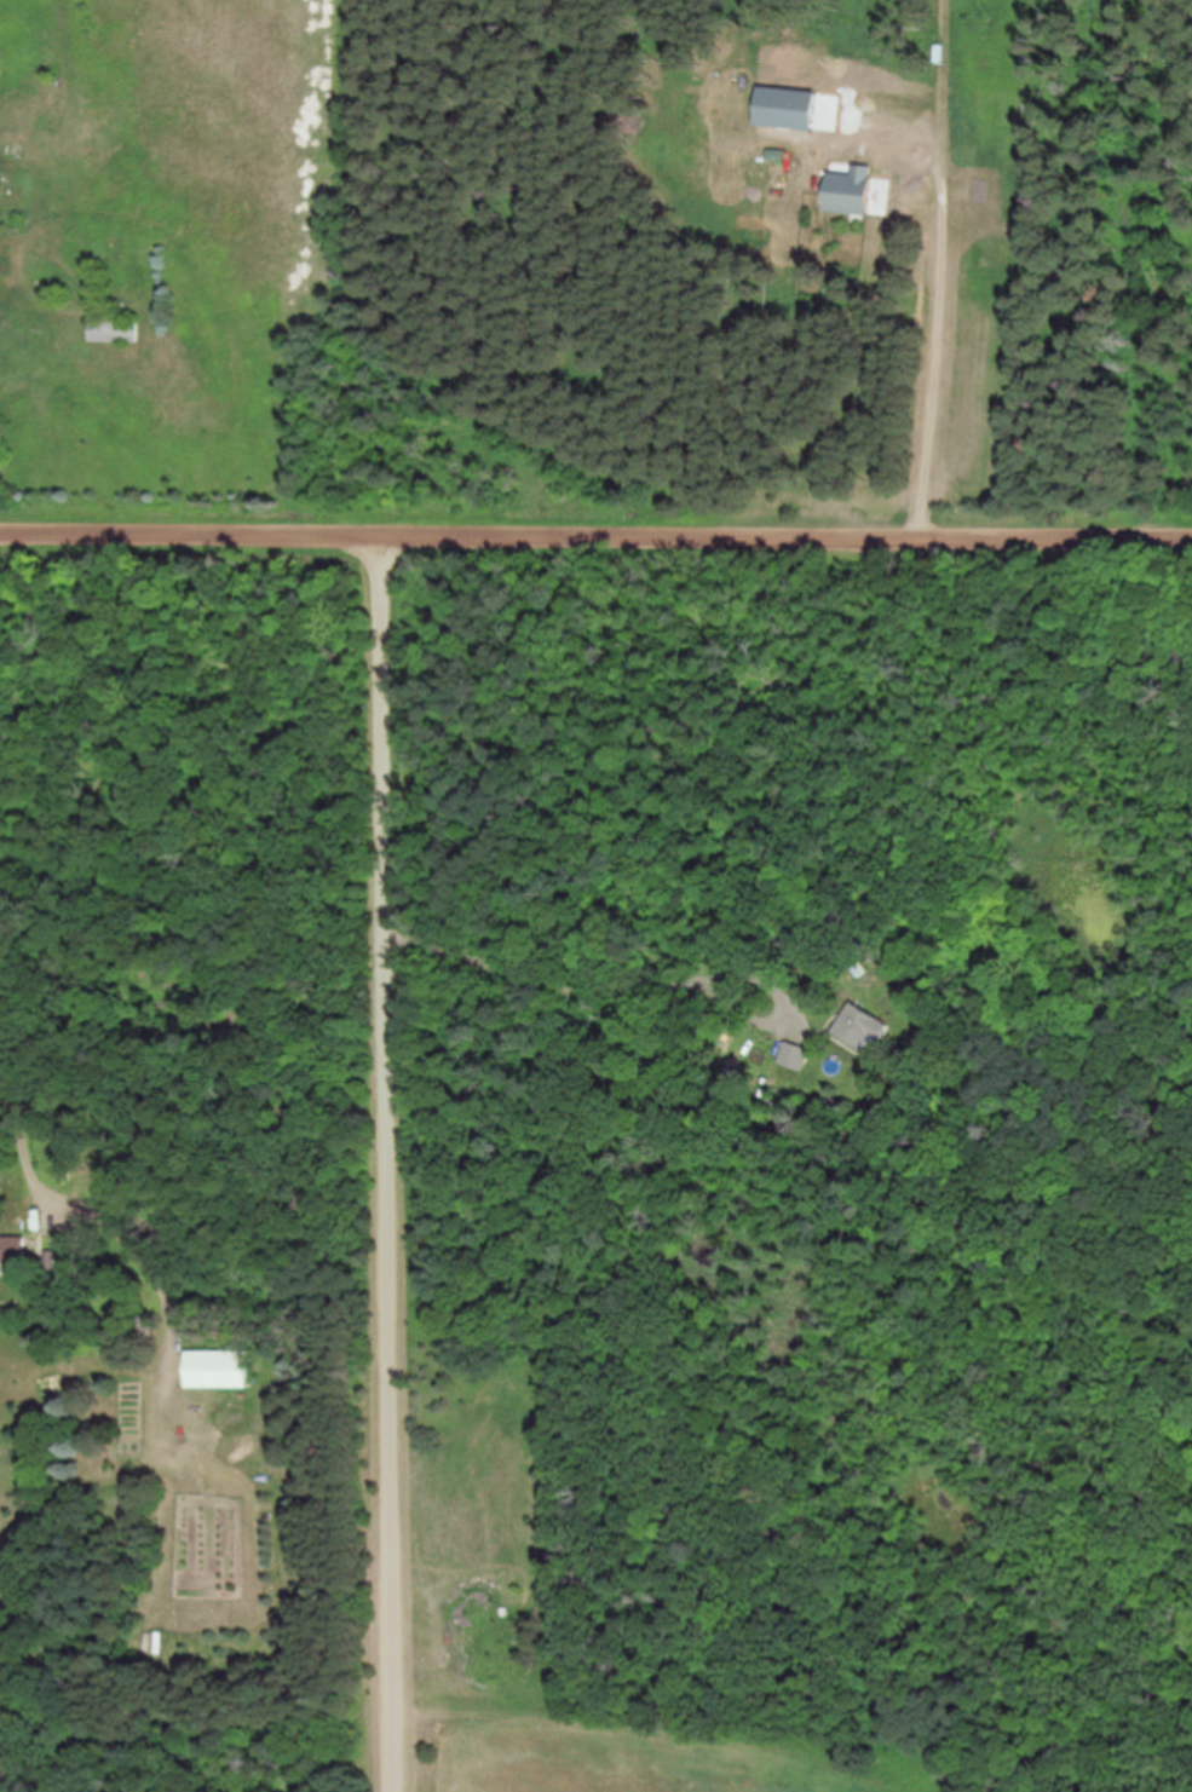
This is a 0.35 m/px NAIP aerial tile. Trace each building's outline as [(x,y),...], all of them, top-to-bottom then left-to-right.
[(753,128),(811,132),(814,92),(756,88),(753,128)] [(823,215),(868,216),(870,168),(852,167),(851,176),(825,175),(823,215)] [(87,344),(136,345),(136,324),(121,324),(121,305),(104,305),(104,323),(87,323),(87,344)] [(869,1037),(879,1042),(887,1028),(849,1005),(830,1036),(859,1054),(869,1037)] [(802,1074),(808,1052),(783,1045),(776,1066),(802,1074)] [(715,1096),(736,1102),(743,1075),(721,1070),(715,1096)] [(22,1265),(23,1237),(0,1237),(0,1265),(22,1265)] [(245,1389),(245,1351),(182,1351),(182,1389),(245,1389)]
